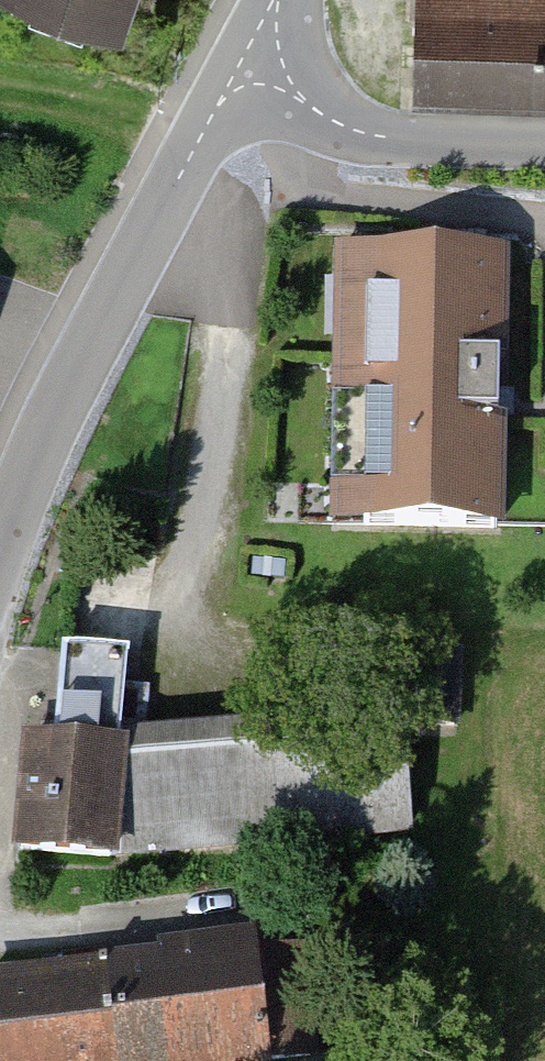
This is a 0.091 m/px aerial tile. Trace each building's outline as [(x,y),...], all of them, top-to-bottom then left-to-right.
[(137,0),(2,0),(2,2),(124,41),(137,0)] [(409,89),(544,94),(544,0),(412,0),(409,89)] [(503,255),(370,252),(365,524),(499,526),(503,255)] [(456,651),(416,649),(413,724),(453,725),(456,651)] [(22,847),(107,855),(115,761),(125,658),(63,652),(54,741),(32,739),(22,847)] [(398,740),(115,761),(107,855),(407,827),(398,740)] [(0,978),(0,1060),(240,1060),(311,1053),(298,944),(0,978)]
